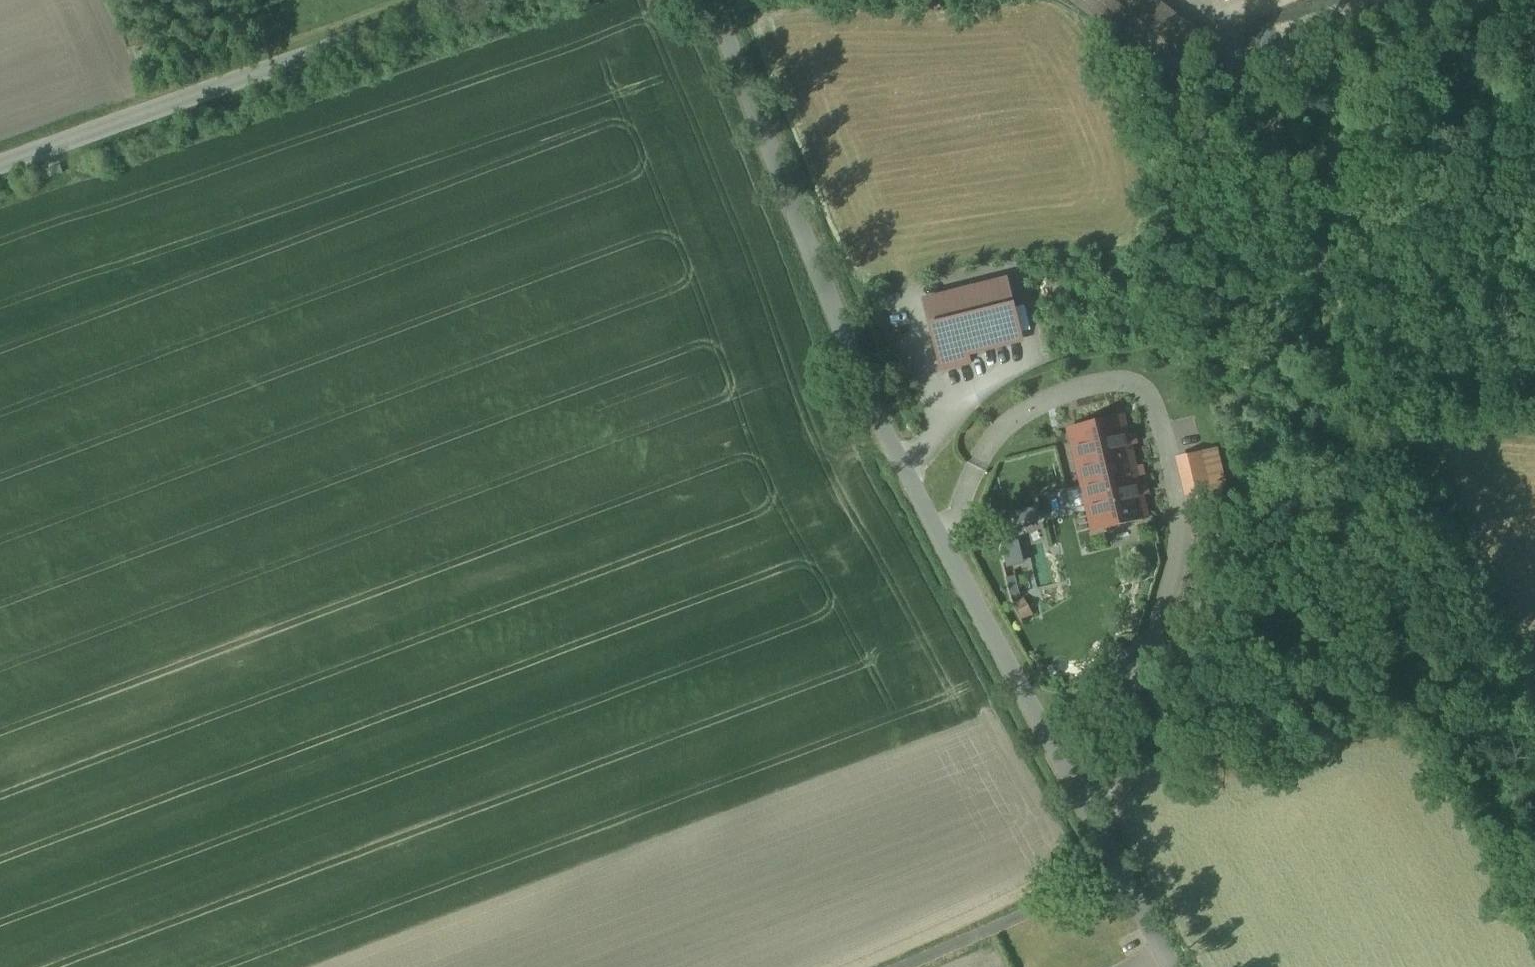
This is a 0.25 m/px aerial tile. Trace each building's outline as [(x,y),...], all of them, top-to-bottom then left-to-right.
[(1171,76),(1201,37),(1152,0),(1071,0),(1171,76)] [(967,351),(1020,337),(1004,280),(923,301),(941,368),(969,361),(967,351)] [(1094,532),(1146,519),(1121,416),(1069,428),(1094,532)] [(1206,452),(1175,460),(1185,496),(1196,493),(1199,503),(1218,499),(1206,452)]
